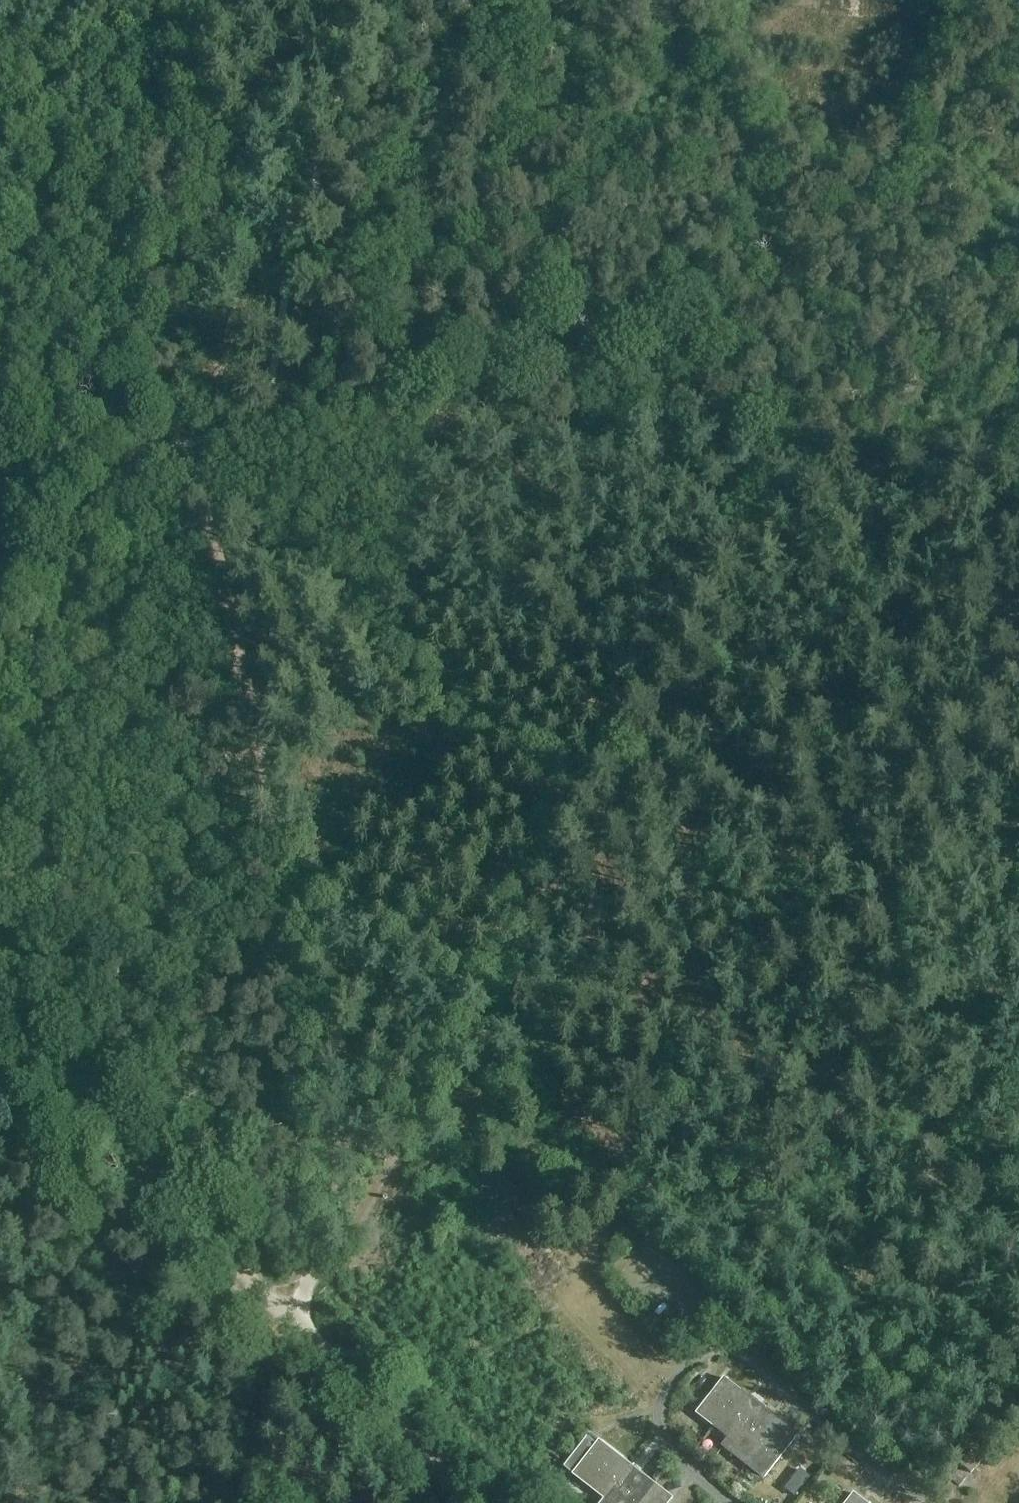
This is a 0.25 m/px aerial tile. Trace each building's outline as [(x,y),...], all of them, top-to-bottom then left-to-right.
[(699,1411),(716,1424),(741,1393),(724,1380),(699,1411)] [(716,1424),(732,1437),(742,1425),(746,1427),(761,1409),(741,1393),(716,1424)] [(725,1447),(747,1464),(780,1423),(761,1409),(746,1427),(742,1425),(732,1437),(725,1447)] [(797,1437),(780,1423),(747,1464),(765,1478),(797,1437)] [(587,1437),(564,1467),(605,1499),(615,1487),(621,1490),(635,1472),(598,1442),(596,1444),(587,1437)] [(604,1502),(640,1502),(653,1486),(635,1472),(621,1490),(615,1487),(605,1499),(606,1500),(604,1502)] [(640,1502),(670,1502),(672,1501),(653,1486),(640,1502)] [(845,1502),(865,1502),(853,1493),(845,1502)]
